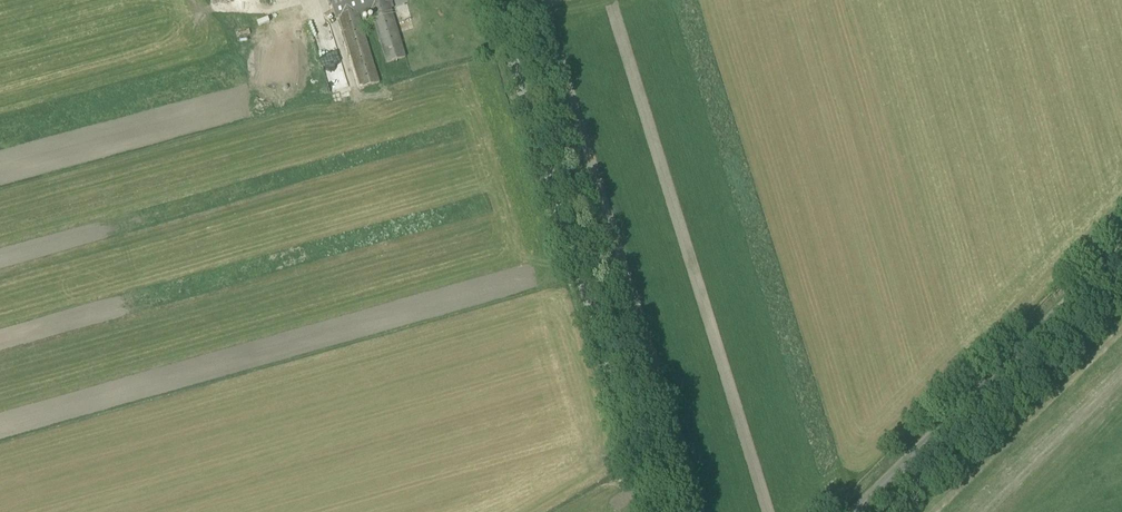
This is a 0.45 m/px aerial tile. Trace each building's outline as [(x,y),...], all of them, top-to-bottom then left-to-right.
[(335,17),(338,16),(352,62),(360,88),(379,82),(371,56),(359,17),(372,13),(384,52),(387,63),(405,57),(395,24),(387,1),(391,0),(330,0),(335,17)] [(342,70),(326,74),(331,96),(347,92),(342,70)]
